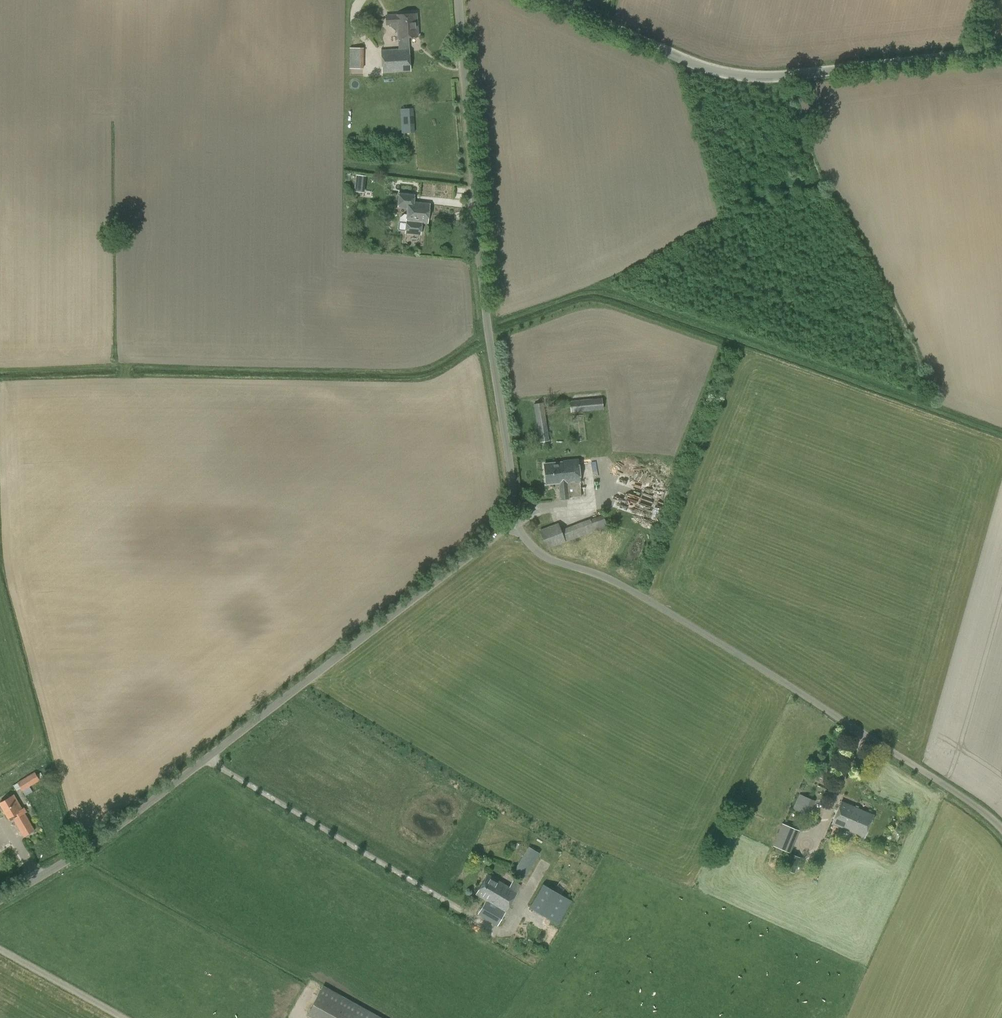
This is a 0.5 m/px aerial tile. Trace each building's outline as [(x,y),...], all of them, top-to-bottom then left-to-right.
[(411,70),(409,37),(419,36),(417,14),(386,15),(387,25),(397,24),(399,49),(382,50),(383,72),(411,70)] [(350,48),(350,69),(363,69),(363,68),(364,68),(364,48),(350,48)] [(400,109),(402,132),(416,132),(414,107),(400,109)] [(366,191),(368,175),(358,173),(356,190),(366,191)] [(398,229),(400,230),(405,231),(405,233),(421,234),(422,222),(428,223),(430,203),(414,202),(415,195),(400,193),(398,206),(408,207),(407,215),(405,215),(402,217),(399,222),(398,229)] [(570,400),(571,412),(604,409),(602,398),(570,400)] [(534,403),(540,442),(550,441),(544,402),(534,403)] [(559,482),(560,498),(581,496),(578,458),(562,460),(562,461),(544,463),(546,483),(559,482)] [(539,529),(547,548),(608,526),(603,514),(561,529),(559,522),(539,529)] [(35,772),(17,782),(17,783),(13,785),(17,791),(21,788),(22,791),(40,780),(35,772)] [(8,818),(12,815),(23,836),(34,830),(13,795),(0,803),(0,804),(8,818)] [(813,800),(799,795),(794,809),(807,815),(813,800)] [(864,837),(873,815),(841,801),(832,824),(864,837)] [(792,845),(776,838),(773,845),(789,852),(792,845)] [(513,871),(525,878),(540,852),(528,846),(513,871)] [(800,857),(790,853),(784,868),(793,872),(800,857)] [(520,885),(512,880),(508,887),(487,874),(476,894),(486,900),(478,914),(497,925),(520,885)] [(571,901),(542,885),(529,908),(558,925),(571,901)] [(358,1006),(323,987),(309,1013),(318,1017),(351,1017),(358,1006)]
